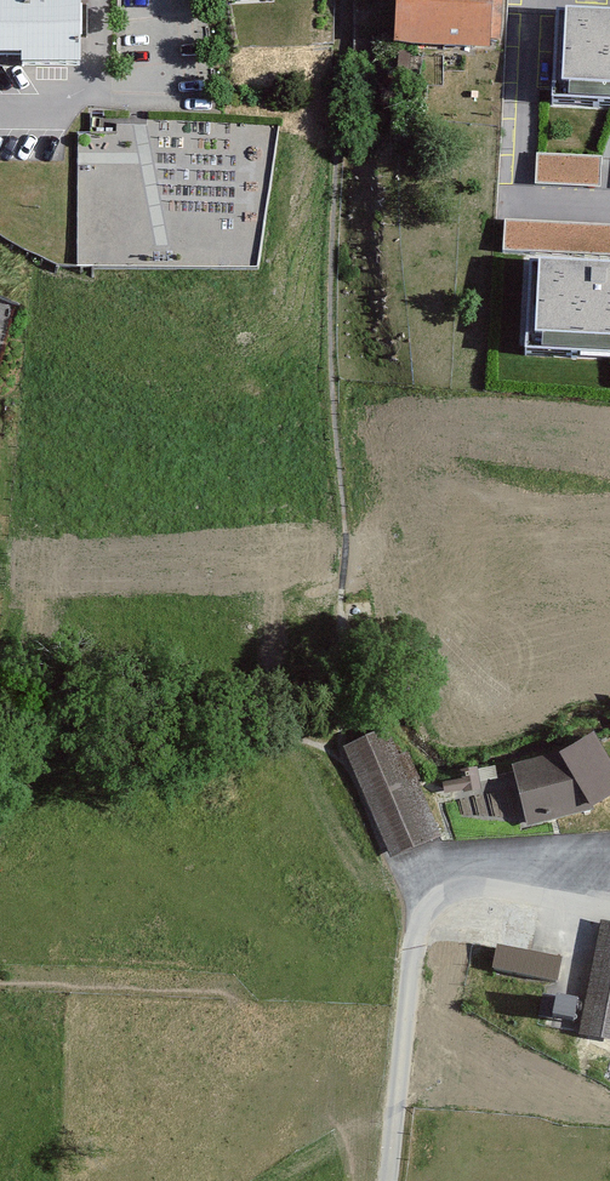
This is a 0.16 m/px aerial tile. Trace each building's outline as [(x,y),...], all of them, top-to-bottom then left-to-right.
[(22,54),(21,65),(80,66),(81,3),(71,3),(71,0),(0,0),(0,54),(22,54)] [(379,48),(476,55),(479,0),(382,0),(379,48)] [(557,20),(552,113),(609,116),(609,23),(557,20)] [(601,160),(536,157),(535,187),(600,189),(601,160)] [(502,223),(501,255),(609,259),(609,227),(502,223)] [(529,272),(524,364),(609,369),(609,276),(529,272)] [(386,737),(346,753),(391,861),(441,840),(408,760),(397,765),(386,737)] [(513,772),(526,823),(527,828),(592,815),(609,804),(609,779),(590,746),(570,757),(513,772)] [(526,823),(513,772),(497,776),(495,768),(459,776),(461,781),(442,785),(446,802),(455,800),(462,819),(526,823)] [(593,924),(581,988),(573,1034),(609,1040),(609,927),(593,924)] [(553,959),(489,951),(486,971),(550,979),(553,959)]
